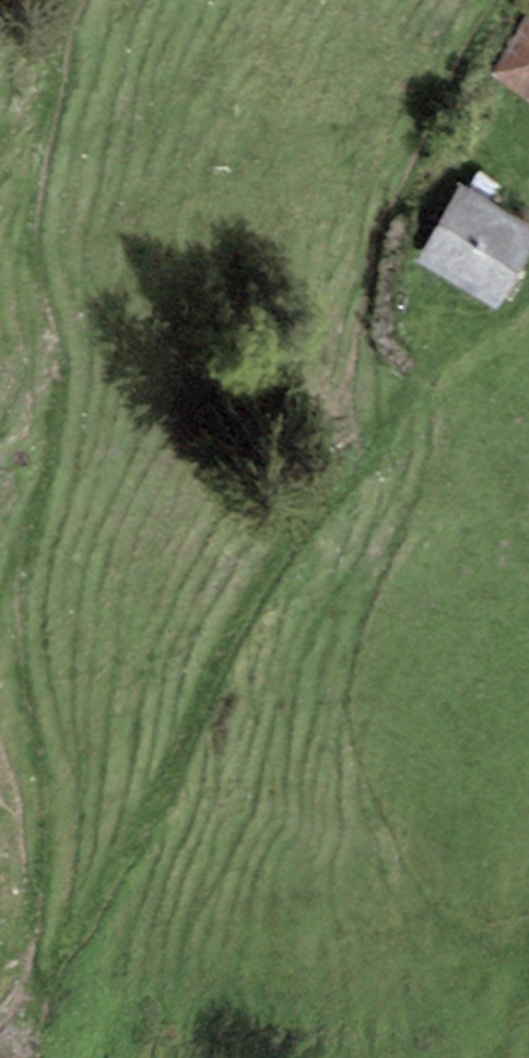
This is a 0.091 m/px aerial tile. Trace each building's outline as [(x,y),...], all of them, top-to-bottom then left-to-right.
[(489,77),(528,103),(528,16),(489,77)] [(461,190),(417,266),(497,311),(528,256),(528,229),(461,190)]
